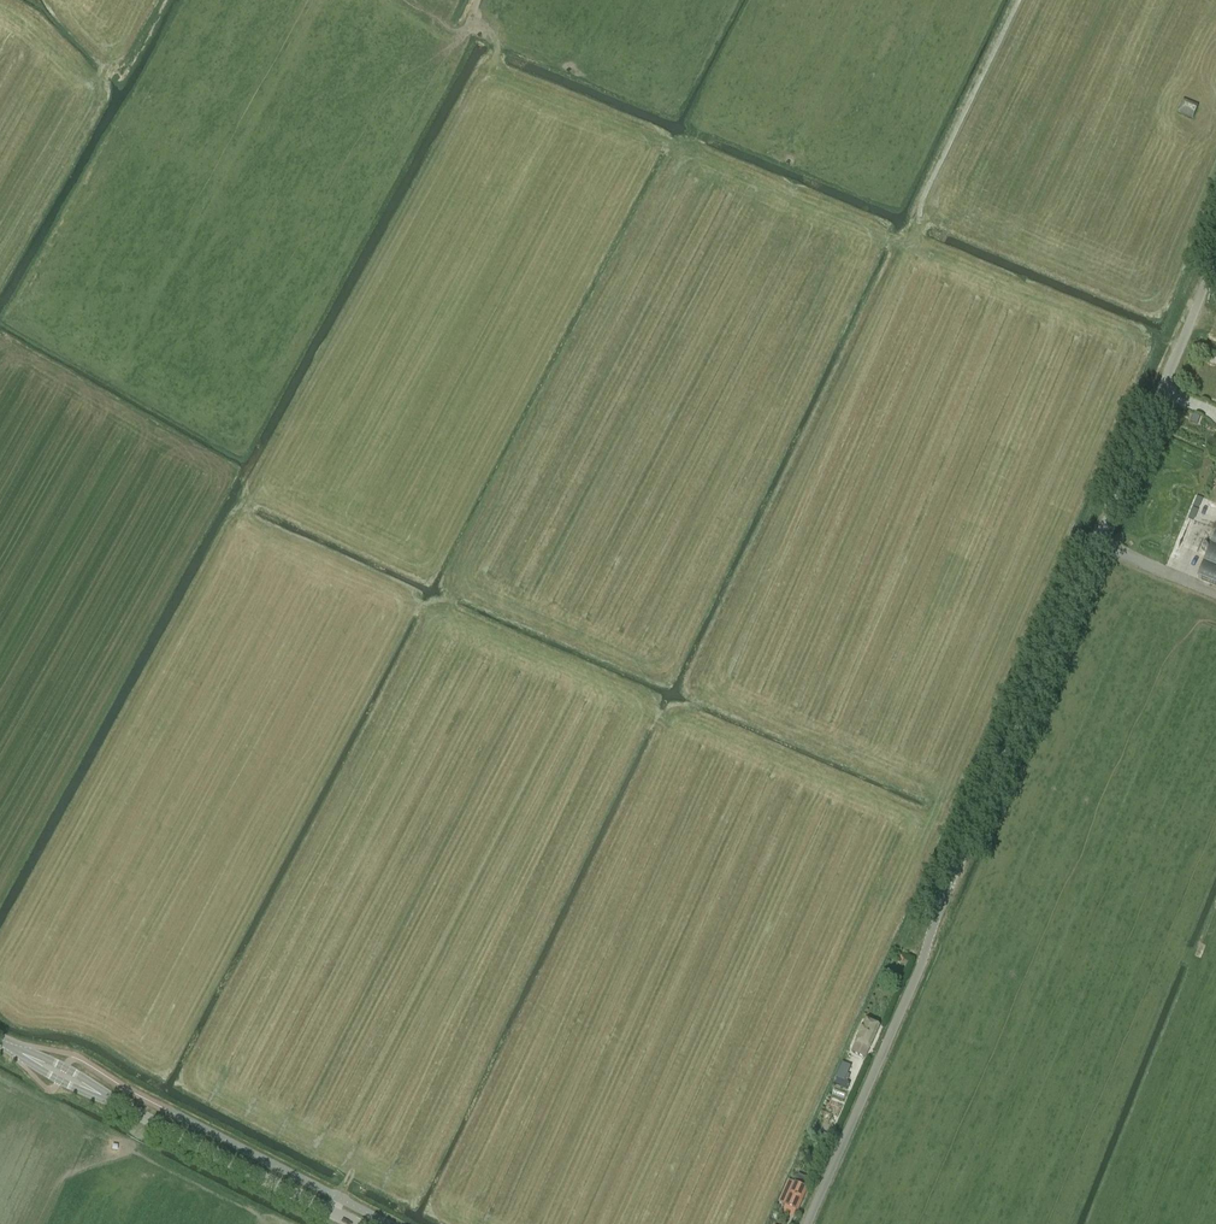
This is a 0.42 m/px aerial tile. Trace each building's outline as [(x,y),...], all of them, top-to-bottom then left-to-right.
[(1201,107),(1186,100),(1180,113),(1196,119),(1201,107)] [(1198,579),(1215,586),(1215,535),(1198,579)] [(898,954),(895,962),(901,964),(904,956),(898,954)] [(860,1034),(856,1044),(868,1049),(878,1027),(866,1022),(863,1029),(860,1027),(857,1033),(860,1034)] [(794,1184),(785,1205),(798,1210),(812,1178),(799,1173),(795,1184),(794,1184)]
